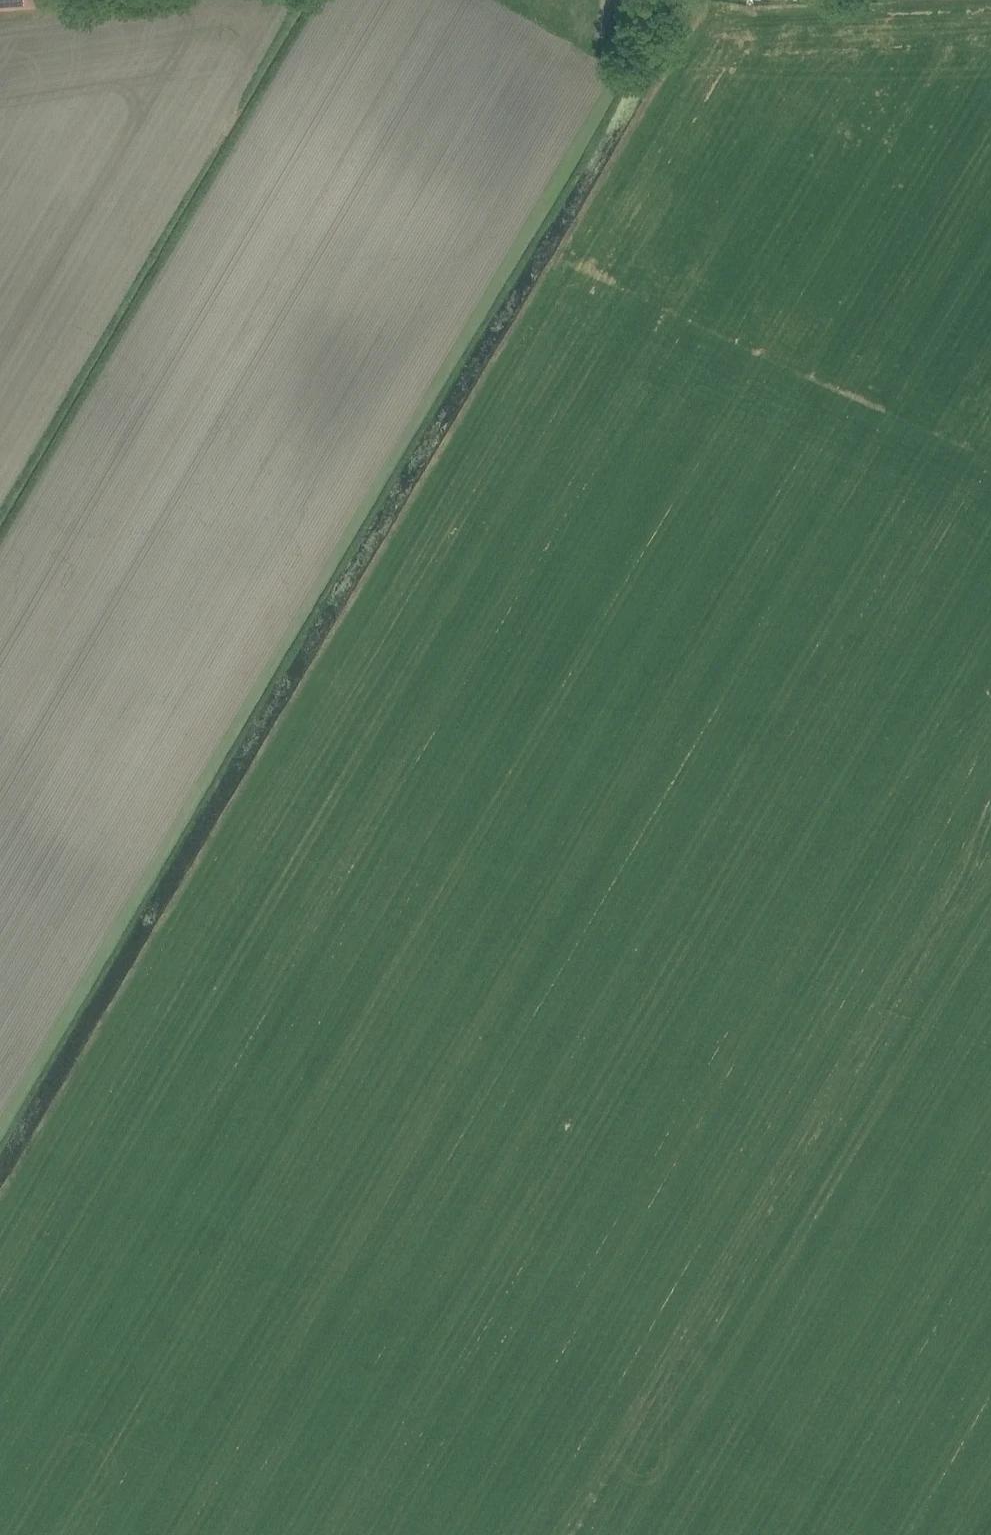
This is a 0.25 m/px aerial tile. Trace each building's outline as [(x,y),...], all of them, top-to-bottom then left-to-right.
[(649,0),(624,0),(624,9),(649,9),(649,0)]
